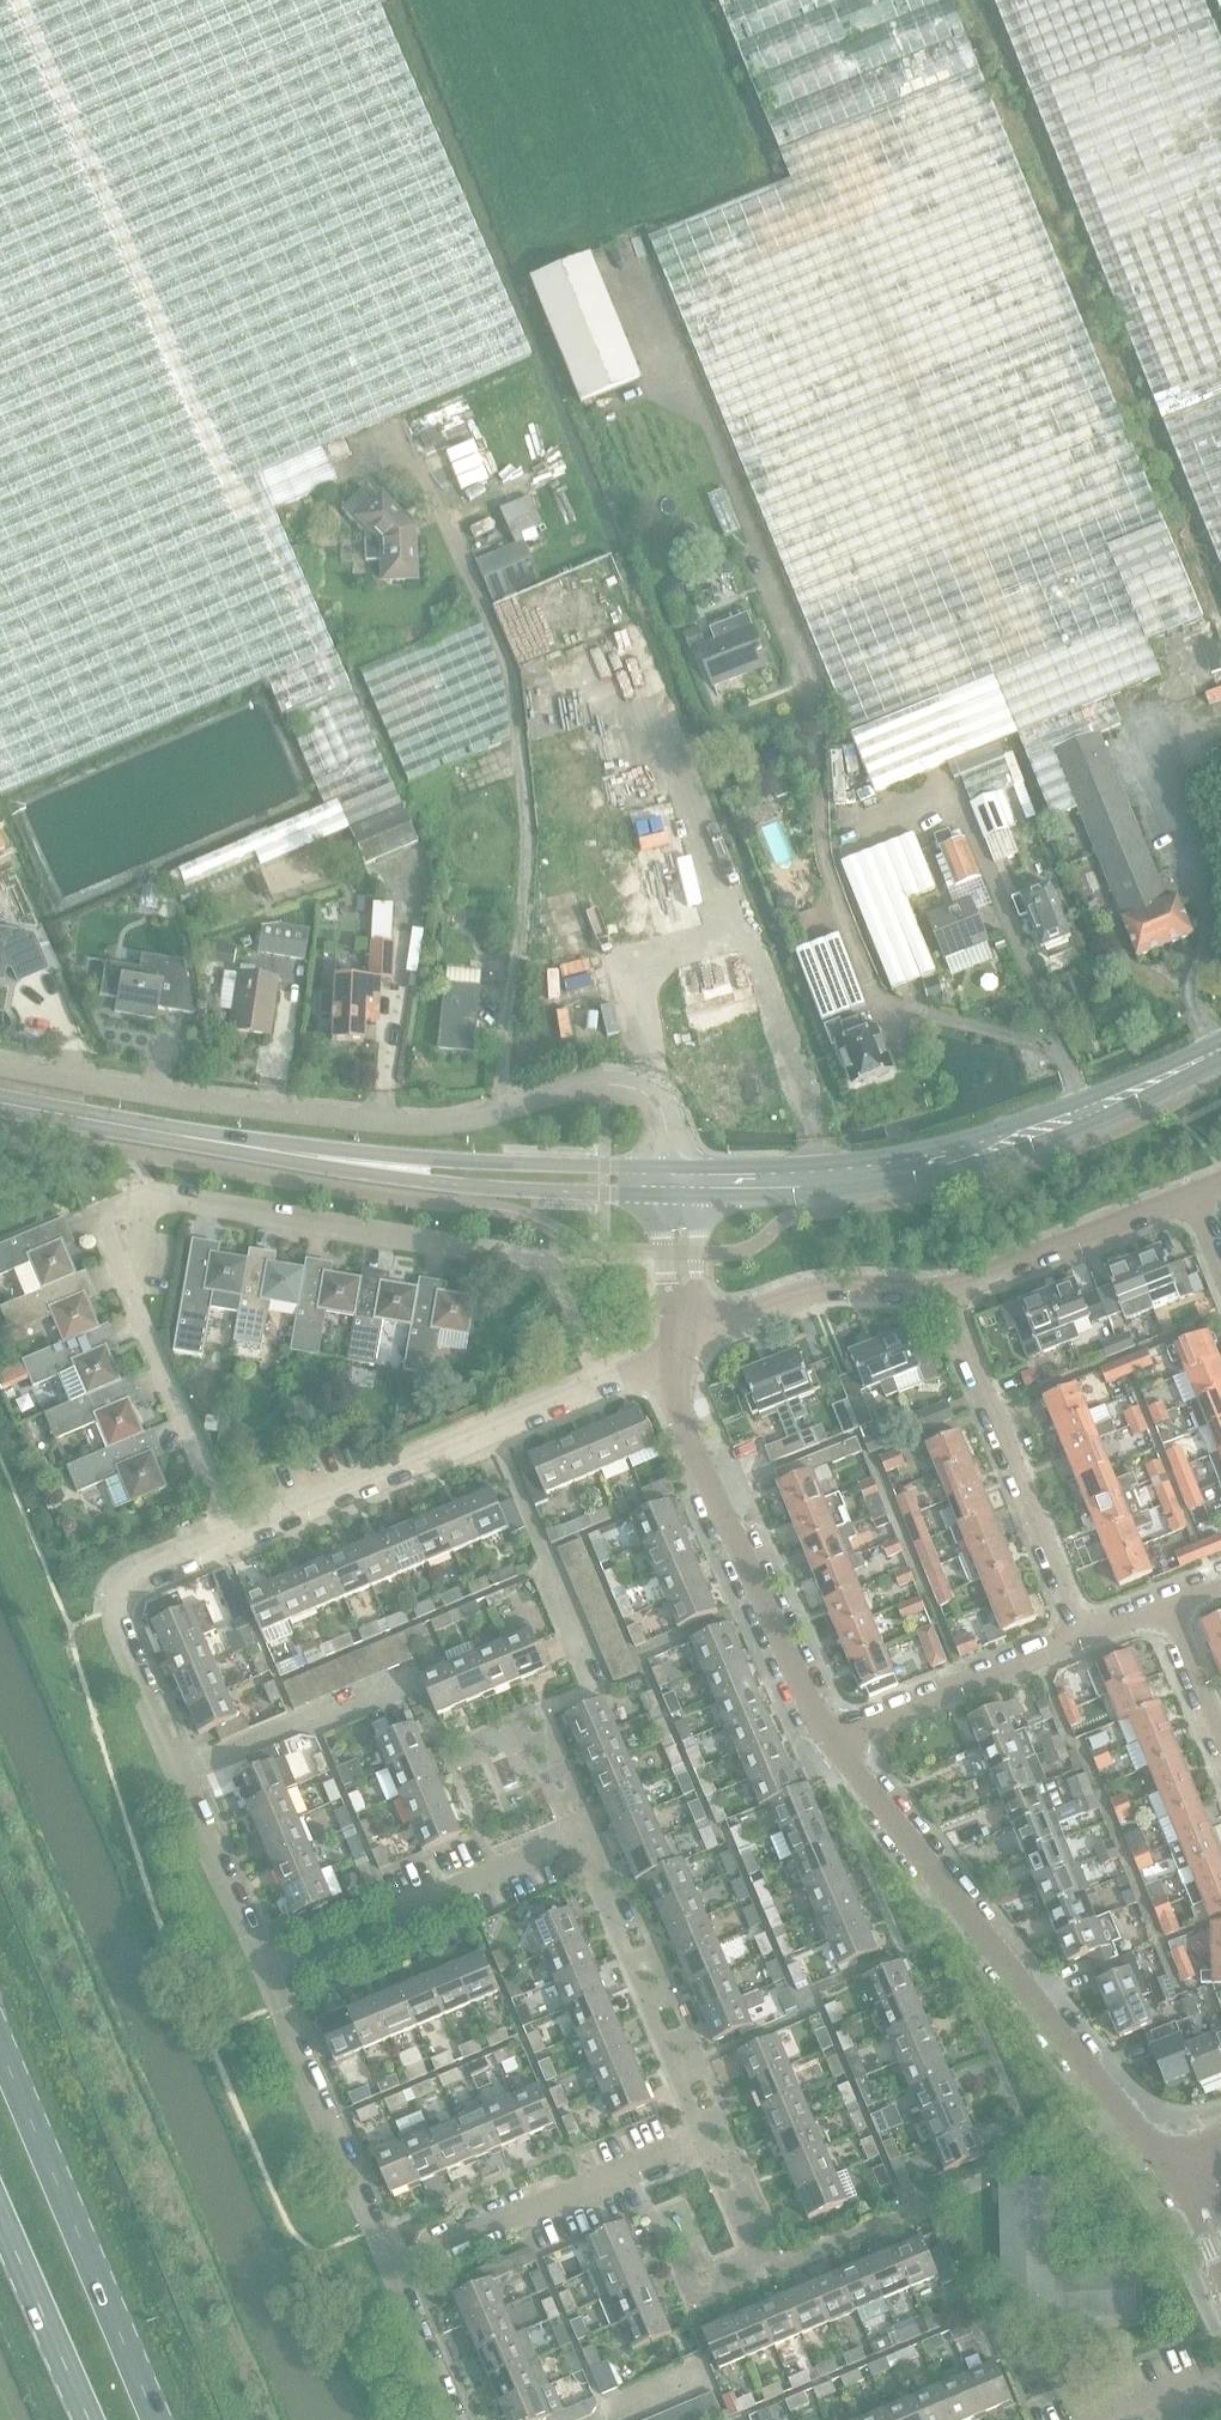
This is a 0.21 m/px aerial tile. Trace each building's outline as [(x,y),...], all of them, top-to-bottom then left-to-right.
[(324,806),(389,778),(273,511),(337,483),(330,466),(350,457),(342,440),(532,357),(377,7),(385,3),(383,0),(0,0),(0,788),(3,794),(270,680),(324,806)] [(854,739),(995,680),(1018,734),(1110,696),(1161,675),(1147,642),(1202,620),(1109,389),(1029,195),(950,0),(718,0),(792,182),(651,239),(854,739)] [(1220,569),(1220,46),(1203,0),(993,0),(1131,348),(1220,569)] [(638,379),(587,255),(530,278),(541,307),(580,402),(638,379)] [(436,427),(419,434),(425,449),(443,441),(436,427)] [(381,495),(376,499),(362,487),(340,509),(364,532),(364,559),(376,559),(377,583),(388,582),(421,579),(415,539),(404,518),(381,495)] [(723,490),(709,496),(725,537),(740,531),(723,490)] [(529,495),(498,508),(512,543),(472,559),(490,600),(540,578),(520,533),(542,524),(529,495)] [(724,558),(719,564),(719,571),(724,576),(732,574),(737,568),(736,561),(731,557),(724,558)] [(680,586),(675,586),(670,589),(669,593),(670,598),(674,602),(680,602),(684,599),(686,594),(684,589),(680,586)] [(428,608),(436,626),(459,615),(452,598),(428,608)] [(706,646),(699,648),(715,688),(738,679),(736,675),(767,662),(753,627),(748,614),(711,629),(716,642),(706,646)] [(407,781),(508,738),(500,670),(478,617),(358,671),(407,781)] [(699,648),(706,646),(699,627),(684,633),(691,651),(691,652),(699,648)] [(1202,646),(1211,674),(1220,671),(1220,657),(1216,641),(1202,646)] [(876,794),(947,764),(954,778),(1007,757),(1000,742),(1018,734),(995,680),(854,739),(876,794)] [(1079,809),(1124,919),(1168,902),(1098,733),(1122,724),(1110,696),(1018,734),(1053,819),(1079,809)] [(1006,762),(961,779),(971,804),(1003,792),(1016,787),(1006,762)] [(324,806),(169,874),(181,902),(349,829),(364,865),(418,843),(403,807),(402,807),(389,778),(324,806)] [(784,779),(771,784),(777,799),(790,794),(784,779)] [(985,841),(986,840),(1009,831),(1007,826),(1015,823),(1003,792),(971,804),(985,841)] [(1009,831),(986,840),(995,863),(1018,854),(1009,831)] [(965,840),(963,840),(953,845),(947,832),(935,837),(956,888),(959,887),(963,890),(971,887),(972,882),(981,878),(965,840)] [(914,833),(840,862),(839,862),(847,885),(887,986),(933,968),(908,900),(936,888),(914,833)] [(260,875),(251,879),(258,896),(267,893),(260,875)] [(442,908),(463,910),(465,886),(445,884),(442,908)] [(143,885),(141,896),(157,899),(159,888),(143,885)] [(1068,939),(1071,938),(1051,887),(1014,901),(1021,918),(1029,915),(1043,949),(1047,948),(1051,959),(1073,950),(1068,939)] [(357,896),(356,911),(367,912),(368,896),(357,896)] [(1178,897),(1168,902),(1124,919),(1123,920),(1138,957),(1193,934),(1178,897)] [(963,951),(987,942),(971,902),(930,918),(946,958),(947,957),(952,969),(968,963),(963,951)] [(372,903),(371,940),(392,941),(393,904),(372,903)] [(278,927),(262,929),(258,952),(302,960),(307,931),(278,927)] [(4,981),(6,969),(12,970),(18,983),(49,970),(34,934),(0,928),(0,981),(4,981)] [(412,929),(405,972),(417,973),(423,931),(412,929)] [(841,935),(840,935),(797,951),(823,1022),(867,1006),(841,935)] [(1004,939),(994,943),(998,954),(1008,950),(1004,939)] [(376,997),(376,979),(393,980),(395,941),(392,941),(371,940),(369,978),(334,976),(333,994),(320,994),(319,1014),(330,1014),(329,1024),(332,1024),(331,1041),(363,1042),(364,1023),(377,1024),(378,997),(376,997)] [(203,941),(200,960),(233,965),(236,946),(203,941)] [(158,1009),(194,1015),(183,962),(142,955),(140,969),(105,963),(100,996),(117,999),(115,1012),(156,1019),(158,1009)] [(445,976),(437,1050),(472,1053),(480,979),(480,971),(446,968),(445,976)] [(267,1036),(275,979),(239,974),(230,1030),(267,1036)] [(939,976),(923,980),(929,1003),(945,998),(939,976)] [(842,1026),(840,1020),(826,1026),(833,1046),(839,1044),(855,1084),(876,1076),(879,1079),(889,1075),(890,1070),(893,1069),(877,1028),(868,1032),(862,1018),(842,1026)] [(26,1297),(76,1276),(60,1238),(69,1234),(63,1219),(0,1246),(0,1276),(14,1270),(26,1297)] [(174,1350),(173,1352),(201,1356),(201,1355),(205,1336),(209,1309),(238,1314),(241,1298),(248,1259),(218,1254),(207,1252),(208,1242),(193,1240),(177,1332),(174,1350)] [(1162,1249),(1134,1260),(1154,1310),(1180,1300),(1180,1301),(1193,1296),(1180,1263),(1169,1267),(1162,1249)] [(238,1314),(233,1342),(236,1342),(261,1346),(268,1303),(297,1308),(298,1308),(304,1269),(274,1264),(263,1262),(265,1253),(249,1250),(248,1259),(241,1298),(238,1314)] [(297,1308),(289,1351),(318,1356),(325,1313),(354,1318),(361,1279),(320,1271),(321,1262),(305,1260),(304,1269),(298,1308),(297,1308)] [(1113,1285),(1097,1292),(1107,1318),(1108,1319),(1124,1313),(1127,1321),(1141,1315),(1154,1310),(1134,1260),(1107,1271),(1113,1285)] [(354,1318),(346,1361),(374,1365),(382,1322),(411,1327),(418,1288),(417,1288),(377,1281),(378,1272),(362,1269),(361,1279),(354,1318)] [(76,1276),(26,1297),(0,1308),(0,1310),(10,1334),(51,1317),(62,1344),(99,1329),(98,1328),(82,1290),(91,1286),(85,1272),(76,1276)] [(411,1327),(403,1371),(432,1376),(436,1347),(466,1353),(469,1337),(476,1298),(433,1291),(435,1282),(419,1279),(417,1288),(418,1288),(411,1327)] [(1075,1283),(1048,1294),(1068,1344),(1080,1340),(1074,1326),(1090,1319),(1092,1324),(1107,1318),(1097,1292),(1081,1298),(1075,1283)] [(1021,1300),(1001,1307),(1010,1330),(1016,1328),(1029,1361),(1030,1360),(1042,1355),(1042,1354),(1068,1344),(1048,1294),(1022,1304),(1021,1300)] [(107,1325),(98,1328),(99,1329),(62,1344),(21,1361),(27,1375),(32,1387),(73,1370),(84,1397),(121,1382),(121,1381),(105,1343),(113,1339),(107,1325)] [(918,1327),(879,1343),(899,1393),(911,1388),(925,1384),(938,1378),(918,1327)] [(1182,1360),(1187,1373),(1220,1361),(1209,1333),(1167,1350),(1173,1364),(1182,1360)] [(1116,1339),(1122,1354),(1136,1348),(1130,1334),(1116,1339)] [(1108,1359),(1122,1354),(1116,1339),(1102,1344),(1108,1359)] [(236,1342),(233,1356),(258,1361),(261,1346),(236,1342)] [(886,1398),(899,1393),(879,1343),(851,1354),(865,1390),(881,1384),(886,1398)] [(799,1351),(771,1362),(787,1402),(795,1421),(809,1416),(805,1407),(804,1408),(800,1398),(815,1392),(815,1391),(821,1388),(814,1370),(807,1373),(799,1351)] [(1149,1351),(1125,1361),(1131,1375),(1155,1366),(1149,1351)] [(1002,1357),(997,1365),(1005,1371),(1011,1363),(1002,1357)] [(0,1370),(0,1387),(27,1375),(21,1361),(0,1370)] [(1106,1385),(1131,1375),(1125,1361),(1101,1370),(1106,1385)] [(1198,1400),(1220,1391),(1220,1364),(1220,1361),(1187,1373),(1198,1400)] [(771,1362),(744,1373),(753,1395),(746,1398),(752,1415),(775,1406),(783,1426),(795,1421),(787,1402),(771,1362)] [(1034,1369),(1021,1374),(1026,1388),(1039,1383),(1034,1369)] [(130,1378),(121,1381),(121,1382),(84,1397),(44,1414),(55,1440),(95,1423),(107,1450),(144,1435),(143,1434),(127,1396),(136,1393),(130,1378)] [(1077,1386),(1045,1399),(1056,1426),(1088,1413),(1077,1386)] [(1200,1430),(1220,1422),(1220,1391),(1198,1400),(1189,1403),(1200,1430)] [(862,1395),(848,1401),(859,1429),(873,1423),(862,1395)] [(844,1435),(859,1429),(848,1401),(832,1407),(844,1435)] [(1149,1408),(1153,1418),(1167,1412),(1163,1402),(1149,1408)] [(914,1434),(954,1418),(948,1404),(909,1419),(914,1434)] [(1123,1414),(1129,1428),(1144,1422),(1138,1408),(1123,1414)] [(641,1409),(613,1421),(629,1461),(655,1450),(658,1449),(641,1409)] [(1171,1421),(1167,1412),(1153,1418),(1156,1427),(1171,1421)] [(1088,1413),(1056,1426),(1067,1453),(1099,1440),(1099,1441),(1117,1433),(1112,1420),(1094,1428),(1088,1413)] [(416,1414),(404,1415),(405,1428),(417,1427),(416,1414)] [(221,1418),(217,1444),(231,1446),(235,1421),(221,1418)] [(613,1421),(585,1433),(602,1473),(629,1461),(613,1421)] [(1148,1431),(1144,1422),(1129,1428),(1133,1438),(1148,1431)] [(1219,1454),(1220,1453),(1220,1422),(1200,1430),(1200,1431),(1199,1431),(1209,1458),(1219,1454)] [(814,1429),(804,1433),(810,1448),(820,1445),(814,1429)] [(152,1431),(143,1434),(144,1435),(107,1450),(66,1467),(77,1493),(103,1482),(115,1510),(166,1489),(149,1449),(159,1445),(152,1431)] [(1168,1431),(1159,1435),(1163,1444),(1172,1441),(1168,1431)] [(585,1433),(557,1445),(574,1485),(602,1473),(585,1433)] [(772,1463),(810,1448),(804,1433),(766,1448),(772,1463)] [(878,1433),(863,1439),(869,1453),(884,1447),(878,1433)] [(928,1445),(939,1472),(971,1460),(960,1433),(928,1445)] [(774,1473),(791,1516),(840,1496),(835,1484),(830,1486),(828,1482),(833,1480),(828,1467),(862,1453),(856,1440),(774,1473)] [(1099,1440),(1067,1453),(1077,1480),(1110,1467),(1099,1441),(1099,1440)] [(536,1473),(523,1478),(535,1507),(549,1501),(547,1496),(574,1485),(557,1445),(529,1457),(536,1473)] [(1174,1472),(1189,1466),(1182,1447),(1166,1453),(1174,1472)] [(887,1473),(905,1466),(900,1452),(881,1459),(887,1473)] [(44,1459),(34,1464),(39,1476),(50,1472),(44,1459)] [(939,1472),(950,1499),(981,1487),(971,1460),(939,1472)] [(1165,1475),(1159,1460),(1144,1466),(1150,1481),(1165,1475)] [(1110,1467),(1077,1480),(1088,1506),(1139,1486),(1134,1474),(1116,1482),(1110,1467)] [(649,1504),(677,1491),(671,1478),(643,1490),(649,1504)] [(880,1492),(876,1482),(860,1488),(864,1499),(880,1492)] [(1181,1489),(1185,1498),(1200,1492),(1196,1482),(1181,1489)] [(1154,1489),(1162,1508),(1176,1502),(1169,1483),(1154,1489)] [(950,1499),(960,1526),(992,1513),(981,1487),(950,1499)] [(1132,1489),(1088,1506),(1099,1533),(1141,1515),(1142,1515),(1132,1489)] [(493,1490),(465,1502),(482,1542),(509,1530),(511,1535),(525,1530),(512,1501),(500,1506),(493,1490)] [(896,1497),(904,1517),(920,1511),(912,1491),(896,1497)] [(1204,1502),(1200,1492),(1185,1498),(1189,1508),(1204,1502)] [(791,1516),(803,1545),(852,1525),(840,1496),(791,1516)] [(620,1516),(639,1507),(635,1497),(615,1505),(620,1516)] [(631,1518),(643,1546),(683,1529),(672,1501),(631,1518)] [(465,1502),(438,1513),(455,1553),(482,1542),(465,1502)] [(1180,1512),(1176,1502),(1162,1508),(1166,1517),(1180,1512)] [(607,1507),(588,1516),(592,1527),(612,1519),(607,1507)] [(892,1523),(887,1511),(872,1517),(877,1530),(892,1523)] [(904,1517),(915,1544),(931,1538),(920,1511),(904,1517)] [(1141,1516),(1099,1533),(1109,1560),(1142,1547),(1136,1532),(1154,1525),(1149,1512),(1142,1515),(1141,1515),(1141,1516)] [(438,1513),(410,1525),(427,1565),(455,1553),(438,1513)] [(966,1540),(971,1552),(1003,1540),(992,1513),(960,1526),(961,1527),(951,1530),(956,1543),(966,1540)] [(552,1544),(592,1527),(588,1516),(559,1528),(559,1527),(546,1532),(552,1544)] [(1173,1534),(1187,1529),(1182,1516),(1168,1522),(1173,1534)] [(63,1521),(61,1526),(64,1532),(69,1534),(74,1532),(77,1526),(74,1521),(69,1519),(63,1521)] [(410,1525),(383,1536),(400,1576),(427,1565),(410,1525)] [(857,1537),(852,1525),(803,1545),(814,1574),(861,1555),(854,1538),(857,1537)] [(643,1546),(655,1574),(695,1557),(683,1529),(643,1546)] [(383,1536),(356,1548),(372,1588),(400,1576),(383,1536)] [(1220,1553),(1220,1536),(1203,1544),(1209,1558),(1220,1553)] [(915,1544),(926,1570),(941,1564),(931,1538),(915,1544)] [(582,1539),(558,1549),(564,1563),(588,1553),(582,1539)] [(593,1545),(601,1564),(613,1559),(604,1540),(593,1545)] [(903,1552),(898,1540),(884,1546),(889,1558),(903,1552)] [(970,1584),(981,1579),(1013,1566),(1003,1540),(971,1552),(959,1557),(970,1584)] [(1142,1547),(1109,1560),(1120,1587),(1153,1574),(1142,1547)] [(1181,1569),(1200,1561),(1194,1547),(1175,1555),(1181,1569)] [(356,1548),(328,1559),(345,1599),(372,1588),(356,1548)] [(593,1566),(588,1553),(564,1563),(569,1576),(593,1566)] [(865,1566),(861,1555),(814,1574),(826,1603),(860,1589),(853,1571),(865,1566)] [(655,1574),(666,1601),(707,1584),(695,1557),(655,1574)] [(328,1559),(301,1571),(318,1611),(345,1599),(328,1559)] [(514,1564),(495,1572),(500,1584),(519,1576),(514,1564)] [(926,1570),(936,1597),(952,1591),(941,1564),(926,1570)] [(569,1576),(575,1589),(599,1579),(593,1566),(569,1576)] [(604,1572),(612,1592),(626,1586),(617,1566),(604,1572)] [(981,1579),(992,1606),(1024,1593),(1013,1566),(981,1579)] [(915,1581),(910,1569),(895,1575),(900,1587),(915,1581)] [(301,1571),(274,1582),(290,1622),(318,1611),(301,1571)] [(487,1576),(467,1584),(472,1596),(492,1588),(487,1576)] [(575,1589),(580,1603),(604,1592),(599,1579),(575,1589)] [(230,1615),(244,1609),(235,1588),(235,1587),(232,1581),(218,1586),(230,1615)] [(262,1634),(290,1622),(274,1582),(245,1594),(262,1634)] [(719,1612),(707,1584),(666,1601),(678,1629),(719,1612)] [(440,1595),(445,1607),(464,1599),(459,1587),(440,1595)] [(826,1603),(838,1632),(872,1618),(860,1589),(826,1603)] [(510,1602),(505,1590),(486,1598),(491,1610),(510,1602)] [(956,1600),(952,1591),(936,1597),(940,1607),(956,1600)] [(580,1603),(586,1616),(610,1606),(604,1592),(580,1603)] [(1035,1620),(1024,1593),(992,1606),(999,1623),(983,1629),(989,1645),(1006,1638),(1004,1632),(1035,1620)] [(616,1601),(624,1619),(636,1614),(628,1596),(616,1601)] [(927,1610),(922,1598),(898,1608),(903,1619),(927,1610)] [(413,1607),(418,1619),(437,1611),(432,1599),(413,1607)] [(478,1602),(459,1610),(464,1621),(482,1613),(478,1602)] [(165,1653),(204,1636),(217,1631),(207,1606),(202,1604),(153,1624),(165,1653)] [(586,1616),(592,1629),(616,1619),(610,1606),(586,1616)] [(244,1609),(230,1615),(238,1634),(241,1633),(252,1628),(244,1609)] [(403,1610),(385,1618),(390,1631),(408,1623),(403,1610)] [(436,1633),(464,1621),(459,1610),(432,1621),(436,1633)] [(838,1632),(849,1661),(884,1647),(872,1618),(838,1632)] [(592,1629),(597,1642),(621,1632),(616,1619),(592,1629)] [(1213,1653),(1220,1650),(1220,1619),(1202,1626),(1213,1653)] [(377,1622),(358,1630),(363,1642),(382,1634),(377,1622)] [(635,1647),(648,1642),(640,1622),(627,1628),(635,1647)] [(403,1633),(408,1645),(428,1636),(423,1625),(403,1633)] [(691,1642),(702,1670),(742,1653),(730,1625),(691,1642)] [(241,1633),(248,1650),(259,1645),(252,1628),(241,1633)] [(933,1667),(945,1663),(931,1628),(919,1633),(933,1667)] [(532,1630),(505,1641),(521,1681),(549,1670),(532,1630)] [(597,1642),(603,1655),(627,1645),(621,1632),(597,1642)] [(415,1660),(408,1645),(403,1633),(390,1639),(401,1666),(415,1660)] [(350,1634),(331,1642),(336,1654),(355,1646),(350,1634)] [(961,1658),(979,1650),(973,1635),(955,1642),(961,1658)] [(165,1653),(176,1680),(216,1663),(204,1636),(165,1653)] [(390,1639),(376,1645),(388,1672),(401,1666),(390,1639)] [(505,1641),(477,1653),(494,1693),(521,1681),(505,1641)] [(376,1645),(363,1651),(375,1678),(388,1672),(376,1645)] [(603,1655),(608,1669),(632,1658),(627,1645),(603,1655)] [(322,1646),(315,1649),(320,1660),(327,1657),(322,1646)] [(895,1676),(884,1647),(849,1661),(861,1690),(895,1676)] [(1117,1647),(1095,1656),(1099,1668),(1122,1658),(1117,1647)] [(308,1665),(320,1660),(315,1649),(303,1654),(308,1665)] [(363,1651),(350,1656),(361,1683),(375,1678),(363,1651)] [(263,1653),(252,1658),(260,1677),(271,1673),(263,1653)] [(477,1653),(450,1665),(467,1705),(494,1693),(477,1653)] [(702,1670),(714,1697),(754,1680),(742,1653),(702,1670)] [(1088,1672),(1099,1698),(1143,1680),(1132,1654),(1122,1658),(1099,1668),(1088,1672)] [(348,1689),(361,1683),(350,1656),(336,1662),(348,1689)] [(295,1658),(289,1660),(294,1672),(300,1669),(295,1658)] [(638,1672),(632,1658),(608,1669),(614,1682),(638,1672)] [(281,1677),(294,1672),(289,1660),(276,1666),(281,1677)] [(336,1662),(323,1667),(335,1694),(348,1689),(336,1662)] [(176,1680),(188,1708),(228,1691),(216,1663),(176,1680)] [(651,1669),(660,1688),(672,1682),(664,1663),(651,1669)] [(437,1717),(467,1705),(450,1665),(421,1677),(437,1717)] [(323,1667),(310,1673),(321,1700),(335,1694),(323,1667)] [(310,1673),(297,1679),(308,1706),(321,1700),(310,1673)] [(295,1711),(308,1706),(297,1679),(283,1684),(295,1711)] [(714,1697),(725,1725),(765,1708),(754,1680),(714,1697)] [(1110,1726),(1130,1718),(1130,1717),(1154,1707),(1143,1680),(1099,1698),(1110,1726)] [(283,1700),(275,1682),(262,1687),(270,1706),(283,1700)] [(1029,1687),(1035,1701),(1043,1697),(1037,1684),(1029,1687)] [(663,1696),(671,1715),(685,1709),(677,1690),(663,1696)] [(239,1718),(228,1691),(188,1708),(200,1736),(216,1729),(221,1742),(250,1730),(244,1716),(239,1718)] [(661,1710),(653,1691),(641,1696),(649,1715),(661,1710)] [(1059,1697),(1065,1712),(1076,1707),(1070,1693),(1059,1697)] [(566,1717),(578,1745),(618,1728),(606,1700),(566,1717)] [(1019,1700),(970,1719),(981,1747),(1015,1733),(1010,1720),(1025,1715),(1019,1700)] [(1044,1700),(1037,1703),(1044,1722),(1052,1719),(1044,1700)] [(1130,1718),(1140,1743),(1170,1730),(1160,1705),(1154,1707),(1154,1708),(1130,1717),(1130,1718)] [(1083,1723),(1076,1707),(1065,1712),(1071,1727),(1083,1723)] [(725,1725),(737,1752),(777,1735),(765,1708),(725,1725)] [(1042,1721),(1040,1715),(1026,1721),(1028,1726),(1042,1721)] [(387,1719),(373,1725),(379,1740),(393,1734),(387,1719)] [(653,1724),(661,1742),(673,1737),(665,1719),(653,1724)] [(687,1719),(676,1724),(683,1742),(695,1737),(687,1719)] [(376,1741),(388,1769),(428,1753),(416,1724),(393,1734),(379,1740),(376,1741)] [(578,1745),(590,1773),(630,1756),(618,1728),(578,1745)] [(1015,1733),(981,1747),(992,1774),(1026,1760),(1037,1756),(1026,1729),(1015,1733)] [(1140,1743),(1150,1767),(1180,1755),(1170,1731),(1140,1743)] [(1107,1732),(1089,1739),(1094,1752),(1098,1751),(1107,1747),(1106,1745),(1111,1743),(1107,1732)] [(737,1752),(748,1779),(788,1763),(777,1735),(737,1752)] [(1041,1743),(1045,1753),(1063,1746),(1059,1736),(1041,1743)] [(665,1751),(673,1770),(684,1765),(677,1746),(665,1751)] [(1068,1759),(1063,1746),(1045,1753),(1051,1766),(1068,1759)] [(252,1772),(236,1779),(246,1804),(247,1807),(256,1804),(288,1790),(297,1786),(286,1758),(281,1760),(276,1747),(247,1759),(252,1772)] [(695,1770),(707,1765),(699,1747),(687,1752),(695,1770)] [(1092,1753),(1095,1761),(1110,1755),(1107,1747),(1098,1751),(1092,1753)] [(320,1777),(331,1772),(323,1753),(312,1758),(320,1777)] [(388,1769),(400,1797),(439,1780),(428,1753),(388,1769)] [(1114,1765),(1110,1755),(1095,1761),(1099,1771),(1114,1765)] [(1150,1767),(1160,1793),(1190,1781),(1180,1755),(1150,1767)] [(590,1773),(602,1800),(641,1783),(630,1756),(590,1773)] [(1026,1760),(992,1774),(1003,1801),(1037,1787),(1048,1783),(1037,1756),(1026,1760)] [(761,1809),(770,1805),(769,1803),(800,1790),(788,1763),(748,1779),(761,1809)] [(337,1769),(345,1788),(356,1783),(348,1765),(337,1769)] [(696,1792),(688,1773),(676,1778),(684,1797),(696,1792)] [(1066,1780),(1075,1804),(1094,1796),(1085,1773),(1066,1780)] [(710,1774),(699,1779),(706,1797),(718,1792),(710,1774)] [(400,1797),(412,1825),(451,1808),(439,1780),(400,1797)] [(1037,1787),(1003,1801),(1004,1804),(1014,1828),(1063,1808),(1066,1807),(1055,1780),(1048,1783),(1037,1787)] [(330,1805),(342,1800),(334,1781),(322,1786),(330,1805)] [(1150,1797),(1160,1822),(1200,1806),(1190,1781),(1160,1793),(1150,1797)] [(602,1800),(613,1827),(653,1810),(641,1783),(602,1800)] [(809,1786),(800,1790),(769,1803),(770,1805),(781,1831),(821,1814),(809,1786)] [(256,1804),(247,1807),(259,1835),(300,1818),(294,1804),(288,1790),(256,1804)] [(349,1797),(357,1815),(368,1810),(360,1792),(349,1797)] [(1110,1799),(1115,1811),(1129,1805),(1124,1794),(1110,1799)] [(1099,1809),(1094,1796),(1075,1804),(1080,1816),(1099,1809)] [(708,1819),(700,1801),(688,1806),(696,1824),(708,1819)] [(721,1802),(710,1807),(718,1825),(729,1820),(721,1802)] [(1133,1816),(1129,1805),(1115,1811),(1119,1822),(1133,1816)] [(1170,1847),(1180,1843),(1210,1831),(1200,1806),(1160,1822),(1170,1847)] [(342,1832),(354,1827),(346,1808),(334,1814),(342,1832)] [(463,1836),(451,1808),(412,1825),(424,1853),(463,1836)] [(1063,1808),(1014,1828),(1025,1855),(1066,1838),(1061,1826),(1069,1823),(1063,1808)] [(613,1827),(625,1855),(664,1838),(653,1810),(613,1827)] [(781,1831),(792,1858),(833,1841),(821,1814),(781,1831)] [(300,1818),(259,1835),(270,1862),(311,1845),(300,1818)] [(361,1824),(369,1843),(379,1838),(371,1819),(361,1824)] [(731,1831),(738,1849),(751,1843),(743,1826),(731,1831)] [(719,1848),(711,1828),(699,1833),(707,1853),(719,1848)] [(1180,1843),(1190,1868),(1220,1856),(1210,1831),(1180,1843)] [(353,1860),(365,1855),(357,1836),(345,1841),(353,1860)] [(637,1884),(646,1880),(646,1879),(676,1866),(676,1865),(664,1838),(625,1855),(637,1884)] [(1066,1838),(1025,1855),(1035,1882),(1070,1868),(1077,1865),(1066,1838)] [(1094,1847),(1098,1857),(1116,1850),(1112,1840),(1094,1847)] [(792,1858),(804,1886),(844,1869),(833,1841),(792,1858)] [(311,1845),(270,1862),(282,1890),(323,1873),(311,1845)] [(1130,1852),(1134,1861),(1151,1854),(1147,1845),(1130,1852)] [(381,1871),(392,1866),(384,1847),(373,1852),(381,1871)] [(729,1875),(740,1871),(731,1850),(720,1855),(729,1875)] [(1119,1858),(1116,1850),(1098,1857),(1102,1866),(1119,1858)] [(742,1857),(749,1876),(761,1871),(753,1852),(742,1857)] [(1155,1864),(1151,1854),(1134,1861),(1138,1871),(1155,1864)] [(1200,1893),(1220,1884),(1220,1857),(1220,1856),(1190,1868),(1180,1872),(1190,1897),(1200,1893)] [(685,1861),(676,1865),(676,1866),(646,1879),(646,1880),(657,1906),(697,1889),(685,1861)] [(366,1888),(377,1883),(369,1864),(359,1869),(366,1888)] [(1070,1868),(1035,1882),(1046,1909),(1081,1895),(1070,1868)] [(804,1886),(815,1913),(856,1896),(844,1869),(804,1886)] [(323,1873),(282,1890),(294,1918),(310,1911),(316,1924),(345,1912),(339,1898),(334,1901),(323,1873)] [(740,1903),(751,1898),(743,1878),(731,1883),(740,1903)] [(753,1884),(761,1904),(772,1899),(764,1880),(753,1884)] [(1190,1897),(1194,1907),(1204,1903),(1211,1919),(1220,1914),(1220,1885),(1190,1897)] [(657,1906),(668,1934),(708,1917),(697,1889),(657,1906)] [(1132,1890),(1123,1894),(1128,1906),(1137,1903),(1132,1890)] [(1081,1895),(1046,1909),(1057,1935),(1096,1920),(1085,1893),(1081,1895)] [(1150,1900),(1154,1911),(1170,1905),(1165,1894),(1150,1900)] [(815,1913),(827,1940),(867,1923),(856,1896),(815,1913)] [(1180,1931),(1170,1905),(1154,1911),(1159,1921),(1158,1922),(1165,1937),(1180,1931)] [(750,1931),(763,1926),(754,1906),(742,1911),(750,1931)] [(764,1912),(772,1931),(784,1926),(776,1907),(764,1912)] [(532,1927),(544,1955),(584,1939),(573,1910),(532,1927)] [(1096,1920),(1057,1935),(1068,1963),(1087,1956),(1092,1969),(1121,1958),(1115,1943),(1123,1940),(1112,1914),(1096,1920)] [(668,1934),(680,1961),(720,1944),(708,1917),(668,1934)] [(879,1952),(867,1923),(827,1940),(839,1969),(879,1952)] [(1213,1955),(1220,1955),(1220,1926),(1212,1926),(1213,1955)] [(762,1958),(774,1953),(766,1933),(753,1938),(762,1958)] [(776,1940),(784,1958),(795,1954),(787,1935),(776,1940)] [(544,1955),(555,1983),(596,1966),(584,1939),(544,1955)] [(1180,1939),(1169,1944),(1172,1952),(1183,1947),(1180,1939)] [(680,1961),(691,1989),(731,1972),(720,1944),(680,1961)] [(1170,1953),(1176,1968),(1190,1962),(1183,1947),(1172,1952),(1170,1953)] [(502,1974),(513,1969),(505,1950),(494,1955),(502,1974)] [(1121,1958),(1092,1969),(1109,2010),(1142,1997),(1149,1994),(1133,1953),(1121,1958)] [(485,1954),(457,1965),(474,2006),(502,1994),(485,1954)] [(1220,1984),(1220,1955),(1213,1955),(1213,1971),(1202,1971),(1203,1982),(1213,1982),(1213,1984),(1220,1984)] [(774,1985),(786,1981),(777,1960),(766,1965),(774,1985)] [(799,1962),(788,1967),(796,1986),(807,1981),(799,1962)] [(864,1979),(875,2007),(916,1990),(904,1962),(864,1979)] [(1196,1978),(1190,1962),(1176,1968),(1183,1984),(1196,1978)] [(457,1965),(430,1977),(447,2017),(474,2006),(457,1965)] [(555,1983),(567,2011),(607,1994),(596,1966),(555,1983)] [(691,1989),(702,2016),(743,1999),(731,1972),(691,1989)] [(430,1977),(402,1988),(419,2029),(447,2017),(430,1977)] [(505,1981),(513,2001),(523,1997),(514,1977),(505,1981)] [(1149,1984),(1153,1993),(1170,1986),(1166,1977),(1149,1984)] [(1176,2000),(1170,1986),(1153,1993),(1159,2007),(1176,2000)] [(402,1988),(375,2000),(392,2040),(419,2029),(402,1988)] [(797,2008),(789,1988),(778,1993),(786,2013),(797,2008)] [(875,2007),(887,2035),(927,2018),(916,1990),(875,2007)] [(760,1992),(743,1999),(702,2016),(714,2045),(755,2027),(748,2012),(765,2005),(760,1992)] [(567,2011),(578,2038),(619,2021),(607,1994),(567,2011)] [(1184,1999),(1191,2017),(1201,2013),(1194,1995),(1184,1999)] [(1142,1997),(1109,2010),(1120,2038),(1153,2025),(1142,1997)] [(375,2000),(348,2011),(364,2051),(392,2040),(375,2000)] [(825,2007),(832,2025),(844,2021),(836,2002),(825,2007)] [(516,2008),(525,2028),(535,2024),(527,2004),(516,2008)] [(336,2063),(364,2051),(348,2011),(319,2023),(336,2063)] [(887,2035),(898,2062),(939,2045),(927,2018),(887,2035)] [(578,2038),(590,2066),(630,2049),(619,2021),(578,2038)] [(1166,2086),(1195,2074),(1186,2049),(1176,2024),(1147,2036),(1166,2086)] [(1214,2038),(1220,2055),(1220,2027),(1211,2031),(1214,2038)] [(823,2052),(834,2047),(826,2028),(815,2032),(823,2052)] [(487,2038),(492,2048),(510,2040),(506,2030),(487,2038)] [(840,2045),(844,2053),(855,2048),(847,2030),(836,2034),(840,2045)] [(528,2036),(536,2056),(547,2051),(538,2031),(528,2036)] [(739,2055),(751,2083),(791,2065),(779,2038),(739,2055)] [(1220,2077),(1220,2055),(1214,2038),(1186,2049),(1195,2074),(1200,2086),(1220,2077)] [(460,2049),(464,2060),(483,2052),(479,2041),(460,2049)] [(898,2062),(910,2090),(950,2073),(939,2045),(898,2062)] [(513,2048),(495,2055),(499,2065),(517,2057),(513,2048)] [(844,2053),(855,2080),(867,2075),(855,2048),(844,2053)] [(590,2066),(601,2093),(642,2076),(630,2049),(590,2066)] [(433,2061),(437,2071),(456,2063),(451,2053),(433,2061)] [(834,2079),(845,2075),(840,2063),(837,2056),(826,2060),(834,2079)] [(486,2059),(468,2067),(472,2077),(490,2069),(486,2059)] [(539,2063),(547,2083),(558,2079),(550,2059),(539,2063)] [(405,2071),(410,2083),(428,2075),(423,2063),(405,2071)] [(751,2083),(763,2110),(803,2093),(791,2065),(751,2083)] [(458,2071),(440,2078),(444,2088),(462,2081),(458,2071)] [(910,2090),(921,2117),(962,2100),(950,2073),(910,2090)] [(377,2082),(382,2094),(401,2087),(396,2075),(377,2082)] [(879,2103),(867,2075),(855,2080),(867,2108),(879,2103)] [(654,2104),(642,2076),(601,2093),(613,2121),(654,2104)] [(435,2093),(431,2082),(413,2090),(417,2101),(435,2093)] [(857,2102),(849,2083),(837,2089),(845,2107),(857,2102)] [(541,2086),(513,2098),(530,2138),(558,2126),(541,2086)] [(550,2090),(559,2111),(570,2106),(562,2086),(550,2090)] [(355,2106),(373,2099),(368,2087),(350,2095),(355,2106)] [(763,2110),(774,2137),(815,2120),(803,2093),(763,2110)] [(408,2104),(403,2094),(385,2101),(390,2112),(408,2104)] [(513,2098),(485,2110),(502,2150),(530,2138),(513,2098)] [(921,2117),(933,2144),(973,2127),(962,2100),(921,2117)] [(362,2124),(380,2116),(376,2106),(357,2113),(362,2124)] [(485,2110),(458,2121),(475,2161),(502,2150),(485,2110)] [(868,2129),(861,2111),(847,2116),(855,2135),(868,2129)] [(871,2116),(879,2135),(891,2130),(883,2111),(871,2116)] [(571,2138),(582,2133),(574,2116),(563,2120),(571,2138)] [(774,2137),(786,2164),(827,2147),(815,2120),(774,2137)] [(458,2121),(431,2133),(447,2173),(475,2161),(458,2121)] [(399,2133),(403,2144),(420,2184),(447,2173),(431,2133),(426,2122),(399,2133)] [(985,2156),(973,2127),(933,2144),(945,2172),(985,2156)] [(869,2161),(880,2156),(872,2137),(861,2142),(869,2161)] [(882,2143),(891,2162),(902,2157),(894,2139),(882,2143)] [(392,2196),(420,2184),(403,2144),(375,2156),(392,2196)] [(786,2164),(798,2192),(838,2174),(827,2147),(786,2164)] [(914,2186),(902,2157),(891,2162),(903,2190),(914,2186)] [(892,2185),(884,2165),(872,2170),(881,2190),(892,2185)] [(850,2202),(838,2174),(798,2192),(810,2220),(850,2202)] [(626,2224),(586,2242),(599,2270),(638,2253),(626,2224)] [(923,2237),(895,2249),(912,2290),(938,2278),(942,2287),(953,2282),(939,2248),(930,2252),(923,2237)] [(454,2296),(466,2325),(506,2308),(495,2281),(537,2263),(532,2249),(464,2277),(470,2289),(454,2296)] [(895,2249),(868,2261),(885,2301),(912,2290),(895,2249)] [(638,2253),(599,2270),(610,2297),(650,2280),(638,2253)] [(868,2261),(840,2272),(857,2313),(885,2301),(868,2261)] [(556,2288),(567,2283),(559,2264),(548,2269),(556,2288)] [(530,2275),(538,2294),(549,2289),(541,2270),(530,2275)] [(830,2324),(857,2313),(840,2272),(813,2284),(830,2324)] [(610,2297),(601,2301),(613,2328),(622,2324),(662,2307),(650,2280),(610,2297)] [(813,2284),(786,2296),(803,2336),(830,2324),(813,2284)] [(559,2295),(568,2315),(578,2311),(570,2291),(559,2295)] [(786,2296),(758,2307),(775,2348),(803,2336),(786,2296)] [(550,2321),(560,2317),(552,2298),(542,2303),(550,2321)] [(662,2307),(622,2324),(634,2352),(674,2335),(662,2307)] [(758,2307),(731,2319),(748,2359),(775,2348),(758,2307)] [(466,2325),(478,2352),(518,2335),(506,2308),(466,2325)] [(926,2322),(930,2332),(949,2324),(945,2314),(926,2322)] [(923,2315),(914,2318),(917,2325),(921,2336),(930,2332),(926,2322),(923,2315)] [(571,2323),(579,2343),(590,2339),(581,2319),(571,2323)] [(720,2371),(748,2359),(731,2319),(703,2331),(720,2371)] [(903,2344),(898,2333),(894,2323),(886,2327),(886,2325),(866,2333),(876,2355),(903,2344)] [(968,2324),(949,2332),(955,2344),(974,2336),(968,2324)] [(561,2349),(572,2344),(564,2325),(553,2330),(561,2349)] [(917,2325),(898,2333),(903,2344),(921,2336),(917,2325)] [(527,2331),(518,2335),(478,2352),(489,2379),(539,2358),(527,2331)] [(942,2335),(922,2343),(927,2354),(946,2346),(942,2335)] [(594,2345),(582,2350),(590,2369),(602,2365),(594,2345)] [(915,2347),(895,2355),(899,2365),(919,2356),(915,2347)] [(843,2356),(848,2367),(867,2359),(862,2348),(843,2356)] [(572,2377),(584,2372),(576,2353),(564,2358),(572,2377)] [(550,2386),(539,2358),(489,2379),(501,2407),(550,2386)] [(887,2358),(868,2367),(872,2377),(891,2368),(887,2358)] [(816,2368),(821,2379),(839,2371),(835,2360),(816,2368)] [(602,2365),(590,2369),(601,2396),(620,2389),(608,2362),(602,2365)] [(995,2362),(968,2374),(985,2415),(1013,2403),(995,2362)] [(860,2370),(841,2378),(845,2389),(864,2381),(860,2370)] [(789,2379),(794,2391),(812,2383),(807,2371),(789,2379)] [(941,2386),(955,2419),(972,2419),(985,2415),(968,2374),(941,2386)] [(833,2382),(813,2390),(818,2400),(837,2392),(833,2382)] [(762,2392),(766,2403),(785,2394),(780,2383),(762,2392)] [(550,2386),(501,2407),(507,2419),(586,2419),(592,2417),(599,2407),(595,2398),(565,2412),(554,2384),(550,2386)] [(913,2398),(923,2419),(955,2419),(941,2386),(913,2398)] [(700,2399),(709,2419),(725,2419),(714,2393),(700,2399)] [(806,2394),(787,2402),(791,2412),(810,2404),(806,2394)] [(738,2415),(758,2407),(753,2396),(733,2404),(738,2415)] [(886,2409),(891,2419),(923,2419),(913,2398),(886,2409)] [(687,2405),(694,2419),(709,2419),(700,2399),(687,2405)] [(687,2405),(674,2410),(678,2419),(694,2419),(687,2405)] [(762,2419),(772,2419),(774,2419),(770,2409),(760,2414),(762,2419)] [(862,2419),(891,2419),(886,2409),(862,2419)] [(661,2416),(663,2419),(678,2419),(674,2410),(661,2416)]
